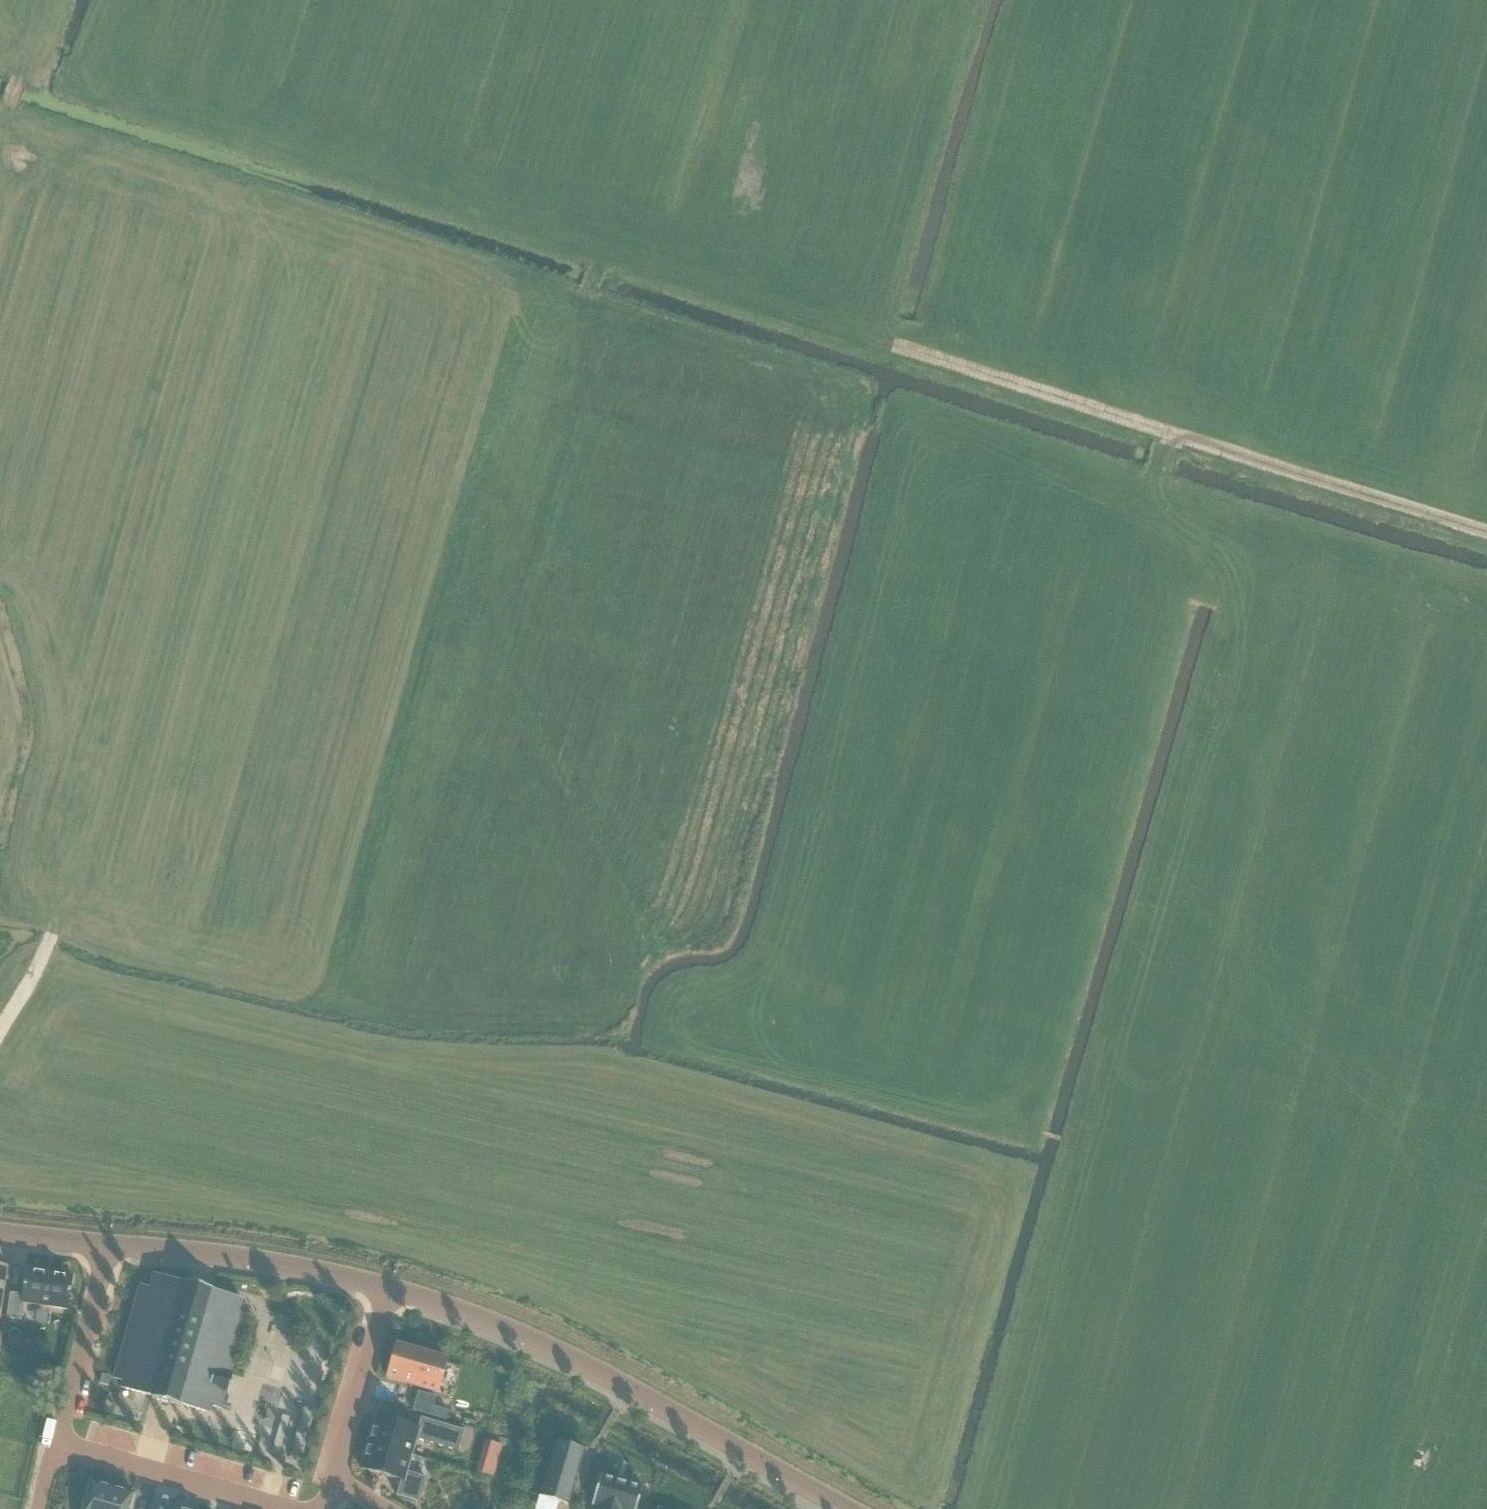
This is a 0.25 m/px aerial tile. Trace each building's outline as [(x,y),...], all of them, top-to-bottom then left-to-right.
[(6,1318),(21,1320),(24,1303),(68,1310),(73,1276),(26,1269),(22,1295),(10,1293),(6,1318)] [(212,1290),(184,1282),(184,1283),(154,1275),(150,1289),(140,1286),(114,1378),(123,1381),(121,1388),(152,1396),(152,1398),(179,1406),(180,1404),(210,1413),(212,1406),(222,1409),(226,1393),(228,1393),(233,1375),(231,1374),(248,1317),(238,1314),(242,1300),(212,1291),(212,1290)] [(397,1339),(385,1378),(438,1393),(449,1354),(397,1339)] [(435,1396),(418,1391),(413,1410),(446,1419),(448,1411),(432,1406),(435,1396)] [(375,1417),(368,1443),(411,1455),(416,1439),(458,1451),(464,1431),(421,1418),(417,1429),(375,1417)] [(485,1441),(479,1459),(491,1462),(497,1464),(502,1446),(485,1441)] [(368,1443),(360,1469),(400,1480),(396,1495),(418,1502),(425,1478),(406,1472),(411,1455),(368,1443)] [(538,1496),(568,1505),(584,1452),(554,1443),(538,1496)] [(600,1474),(591,1506),(598,1508),(597,1508),(636,1508),(642,1486),(600,1474)] [(90,1479),(82,1508),(106,1508),(113,1485),(90,1479)] [(113,1485),(106,1508),(130,1508),(135,1492),(113,1485)]
